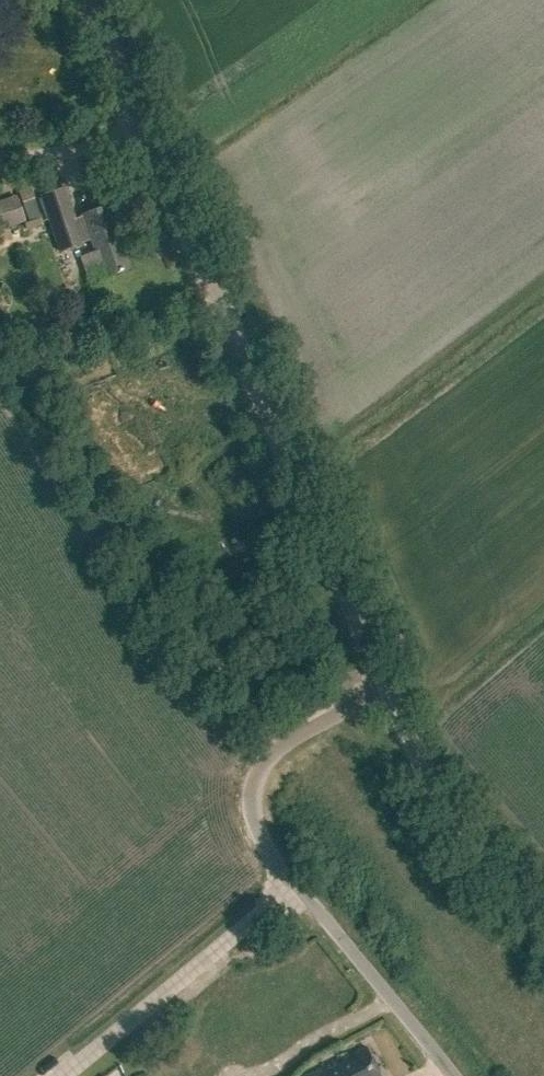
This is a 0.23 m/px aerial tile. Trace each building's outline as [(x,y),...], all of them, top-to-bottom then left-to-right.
[(40,196),(60,252),(82,244),(81,242),(89,239),(104,278),(129,269),(106,206),(73,218),(63,187),(40,196)] [(20,193),(28,221),(39,217),(30,190),(20,193)] [(17,202),(0,207),(0,230),(24,222),(17,202)] [(367,1049),(343,1061),(342,1059),(309,1075),(381,1075),(367,1049)]
